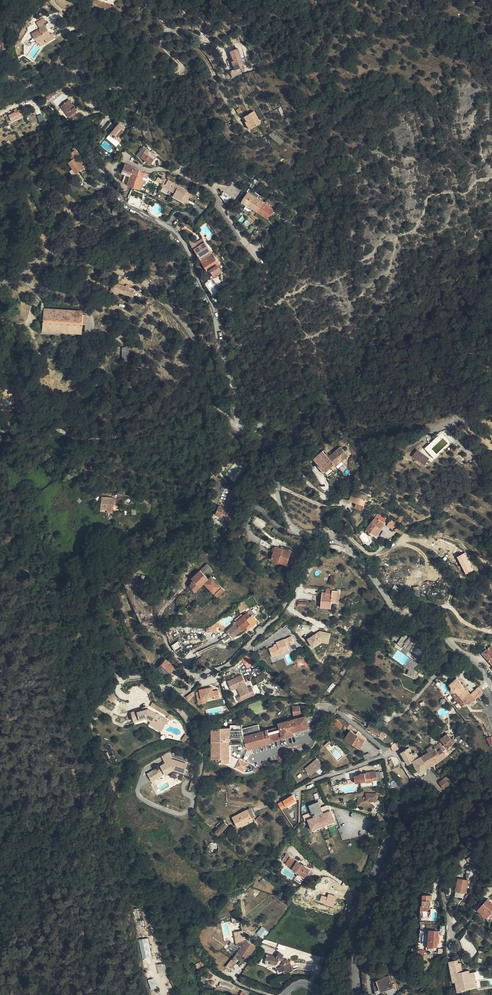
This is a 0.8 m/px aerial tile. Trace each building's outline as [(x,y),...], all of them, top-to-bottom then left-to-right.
[(142,0),(141,0),(136,8),(137,9),(141,12),(147,4),(142,0)] [(50,35),(45,26),(44,23),(46,22),(44,18),(37,23),(40,28),(31,34),(34,38),(32,39),(33,41),(35,40),(38,44),(45,39),(46,43),(55,37),(52,33),(50,35)] [(40,48),(47,44),(46,43),(45,39),(38,44),(40,47),(40,48)] [(244,67),(237,48),(230,51),(233,61),(231,61),(234,70),(240,68),(244,67)] [(69,100),(60,106),(69,117),(72,121),(78,116),(75,112),(77,111),(69,100)] [(9,116),(11,123),(16,121),(24,117),(21,111),(9,116)] [(253,111),(244,117),(246,121),(245,122),(249,130),(260,123),(253,111)] [(118,123),(106,138),(116,146),(122,139),(119,136),(125,128),(118,123)] [(276,135),(277,134),(274,130),(272,132),(275,136),(273,138),(280,144),(283,141),(276,135)] [(156,157),(153,155),(143,147),(137,155),(150,165),(156,157)] [(76,157),(71,160),(68,163),(72,169),(76,174),(80,171),(84,168),(82,165),(80,162),(76,157)] [(122,182),(127,185),(133,187),(139,171),(139,169),(125,164),(123,169),(126,171),(125,175),(122,182)] [(139,171),(133,187),(139,190),(139,189),(141,183),(144,174),(144,173),(139,171)] [(165,179),(162,184),(164,185),(169,188),(176,191),(178,186),(172,183),(172,182),(168,180),(167,181),(165,179)] [(187,191),(178,186),(176,191),(173,197),(185,203),(188,197),(185,196),(187,191)] [(269,220),(275,211),(248,193),(242,202),(269,220)] [(131,195),(128,202),(128,203),(140,208),(143,201),(131,195)] [(51,234),(37,240),(40,246),(53,240),(51,234)] [(31,237),(25,240),(30,254),(36,252),(31,237)] [(197,247),(204,242),(202,239),(195,243),(197,247)] [(193,249),(200,261),(211,254),(208,248),(204,242),(197,247),(195,243),(194,241),(192,242),(190,244),(193,249)] [(200,261),(207,271),(208,271),(210,270),(214,276),(220,272),(220,271),(222,270),(213,257),(212,254),(211,254),(200,261)] [(210,270),(208,271),(213,279),(221,273),(220,272),(214,276),(210,270)] [(115,291),(132,296),(134,289),(118,284),(112,282),(110,291),(115,292),(115,291)] [(219,295),(213,302),(216,308),(222,300),(219,295)] [(74,312),(43,310),(42,329),(81,331),(83,313),(74,312)] [(121,361),(128,361),(129,347),(122,347),(121,361)] [(438,452),(446,445),(439,436),(424,448),(429,454),(428,454),(433,460),(440,454),(438,452)] [(340,447),(331,455),(328,457),(323,451),(314,458),(319,465),(326,472),(331,468),(335,465),(336,466),(339,463),(348,456),(340,447)] [(420,455),(416,452),(413,456),(416,458),(420,461),(425,465),(429,459),(421,453),(420,455)] [(464,460),(458,456),(455,459),(461,464),(464,460)] [(474,460),(480,467),(485,463),(478,456),(474,460)] [(480,467),(489,477),(491,474),(491,467),(486,461),(485,463),(480,467)] [(364,506),(367,496),(352,491),(349,501),(356,503),(364,506)] [(84,501),(80,495),(76,498),(80,504),(84,501)] [(112,513),(113,510),(113,505),(114,498),(101,497),(100,512),(112,513)] [(226,505),(221,502),(215,515),(225,519),(226,519),(229,521),(233,511),(225,508),(226,505)] [(225,519),(215,515),(214,520),(223,524),(225,519)] [(257,516),(252,522),(261,529),(266,523),(257,516)] [(374,536),(384,523),(378,519),(378,520),(375,518),(366,529),(374,536)] [(396,524),(391,520),(387,525),(392,530),(396,524)] [(409,529),(407,526),(402,526),(401,527),(397,528),(395,530),(400,534),(409,529)] [(262,538),(258,544),(263,547),(267,542),(262,538)] [(273,552),(271,560),(286,565),(291,551),(284,549),(283,549),(280,548),(275,547),(273,552)] [(235,555),(229,549),(227,552),(232,558),(235,555)] [(465,553),(457,557),(465,575),(473,571),(465,553)] [(204,584),(217,596),(218,597),(225,590),(211,576),(208,579),(204,574),(206,572),(207,573),(211,569),(207,564),(192,579),(193,580),(194,581),(192,583),(190,586),(196,592),(204,584)] [(116,572),(120,577),(124,573),(120,568),(116,572)] [(124,573),(120,577),(124,584),(129,577),(124,573)] [(102,576),(98,585),(106,588),(109,579),(102,576)] [(321,608),(331,608),(331,602),(338,602),(339,591),(334,590),(334,592),(332,592),(326,592),(326,594),(322,594),(321,608)] [(239,633),(246,627),(255,620),(254,618),(254,617),(252,615),(254,614),(251,610),(243,616),(241,614),(235,620),(236,622),(225,631),(229,636),(231,634),(233,637),(239,633)] [(255,620),(246,627),(248,630),(258,623),(255,620)] [(320,631),(307,640),(313,649),(321,643),(328,644),(330,634),(320,631)] [(368,640),(370,638),(362,632),(361,635),(368,640)] [(413,653),(420,642),(411,635),(408,639),(403,635),(397,643),(402,647),(403,645),(413,653)] [(275,647),(276,657),(289,651),(285,640),(276,644),(277,646),(275,647)] [(491,646),(482,654),(491,665),(491,648),(491,646)] [(241,659),(246,668),(253,665),(248,655),(241,659)] [(434,661),(428,657),(425,660),(432,665),(434,661)] [(158,667),(165,659),(164,658),(157,666),(158,667)] [(175,668),(165,659),(158,667),(164,673),(167,676),(175,668)] [(164,673),(158,667),(157,666),(155,668),(163,675),(164,673)] [(241,696),(243,700),(255,694),(252,686),(248,688),(242,675),(228,681),(232,690),(237,688),(241,696)] [(462,685),(456,678),(449,685),(451,687),(451,693),(456,693),(459,697),(465,703),(470,704),(481,694),(476,688),(471,694),(467,690),(466,690),(462,685)] [(199,692),(196,692),(198,705),(207,703),(206,699),(213,697),(214,700),(220,699),(218,691),(213,692),(212,687),(199,690),(199,692)] [(192,692),(186,697),(188,701),(195,696),(192,692)] [(462,707),(465,703),(459,697),(455,700),(462,707)] [(170,721),(173,716),(151,703),(148,708),(170,721)] [(146,708),(131,713),(134,722),(145,719),(161,728),(165,719),(146,708)] [(306,716),(291,720),(279,724),(280,727),(244,737),(247,747),(271,741),(293,735),(293,734),(292,732),(309,727),(308,723),(306,716)] [(380,735),(382,732),(369,724),(367,728),(380,735)] [(230,729),(210,730),(211,760),(218,760),(218,762),(219,762),(219,760),(221,760),(221,763),(219,763),(219,764),(229,764),(229,742),(230,742),(230,739),(229,739),(229,738),(230,738),(230,737),(229,737),(229,736),(230,736),(230,729)] [(353,743),(360,747),(365,740),(350,731),(345,739),(353,744),(353,743)] [(447,734),(440,740),(442,742),(448,749),(453,744),(456,741),(453,738),(452,739),(447,734)] [(293,735),(271,741),(272,744),(294,737),(293,735)] [(271,741),(247,747),(248,750),(252,749),(272,744),(271,741)] [(394,752),(399,749),(397,746),(400,744),(398,742),(390,746),(394,752)] [(428,752),(423,755),(421,756),(427,768),(429,767),(449,754),(440,743),(434,747),(435,749),(433,750),(428,752)] [(410,754),(407,749),(401,753),(408,764),(413,761),(412,759),(418,756),(416,753),(413,755),(412,753),(410,754)] [(427,768),(421,756),(419,758),(418,756),(412,759),(413,761),(416,767),(420,772),(427,768)] [(311,775),(315,771),(322,766),(316,759),(305,769),(311,775)] [(173,760),(147,774),(151,781),(173,769),(170,776),(181,780),(186,764),(173,760)] [(249,765),(239,760),(235,768),(245,773),(249,765)] [(413,761),(408,764),(416,777),(421,775),(420,772),(416,767),(413,761)] [(354,776),(355,779),(355,783),(365,782),(366,783),(373,782),(373,781),(377,780),(377,779),(376,772),(376,771),(368,772),(366,772),(366,773),(359,774),(360,775),(354,776)] [(454,782),(458,778),(453,771),(449,775),(454,782)] [(446,777),(451,784),(454,782),(449,775),(446,777)] [(444,789),(451,784),(446,777),(439,782),(444,789)] [(369,801),(372,801),(377,801),(377,794),(366,793),(366,797),(358,797),(358,802),(361,802),(361,806),(369,806),(369,802),(369,801)] [(296,801),(293,795),(283,801),(287,807),(296,801)] [(312,830),(334,821),(328,805),(321,808),(318,802),(310,806),(314,817),(312,818),(308,820),(312,830)] [(374,809),(378,812),(383,804),(379,802),(374,809)] [(249,814),(247,810),(233,817),(238,827),(242,825),(243,826),(252,821),(251,818),(254,817),(252,812),(249,814)] [(335,822),(334,821),(312,830),(313,832),(335,822)] [(224,822),(223,823),(219,828),(215,832),(219,836),(228,826),(224,822)] [(279,857),(276,860),(283,865),(285,862),(279,857)] [(298,872),(305,877),(309,870),(290,857),(285,864),(298,872)] [(485,874),(483,873),(480,880),(485,882),(488,874),(486,873),(485,874)] [(466,887),(467,887),(469,880),(458,878),(455,891),(463,893),(465,893),(466,887)] [(327,897),(322,896),(320,903),(325,904),(325,905),(333,908),(336,896),(329,894),(327,897)] [(432,895),(423,894),(422,906),(430,906),(430,898),(432,898),(432,895)] [(491,919),(491,918),(491,902),(488,898),(478,909),(489,919),(490,918),(491,919)] [(152,957),(141,908),(132,910),(143,959),(152,957)] [(241,922),(237,923),(233,924),(234,932),(243,930),(241,922)] [(263,939),(269,932),(262,926),(257,933),(263,939)] [(242,942),(245,939),(243,930),(234,932),(237,943),(242,942)] [(437,951),(438,943),(438,937),(439,931),(429,930),(427,947),(433,948),(433,950),(437,951)] [(240,948),(246,940),(245,939),(242,942),(237,943),(236,945),(239,947),(240,948)] [(238,952),(248,959),(255,948),(246,940),(240,948),(238,952)] [(237,951),(239,947),(236,945),(231,942),(229,945),(237,951)] [(237,960),(244,964),(248,959),(238,952),(234,957),(237,960)] [(286,973),(293,971),(290,962),(289,962),(288,959),(286,959),(283,960),(281,959),(283,957),(284,955),(279,952),(276,957),(267,954),(265,960),(270,961),(270,963),(274,964),(276,964),(277,963),(278,963),(280,965),(281,967),(278,967),(280,972),(285,970),(286,973)] [(235,962),(237,960),(234,957),(232,960),(231,959),(226,967),(231,970),(236,963),(235,962)] [(468,982),(465,972),(463,972),(461,963),(459,964),(459,961),(450,962),(453,983),(455,983),(456,993),(465,992),(464,990),(470,990),(468,982)] [(165,964),(158,965),(159,975),(167,974),(165,964)] [(471,972),(465,972),(468,982),(470,990),(477,989),(476,977),(471,978),(471,974),(471,972)] [(390,975),(385,977),(381,978),(379,979),(380,983),(383,991),(385,990),(387,990),(394,987),(393,984),(390,975)] [(373,986),(375,994),(382,993),(386,992),(385,990),(383,991),(380,983),(373,986)]
